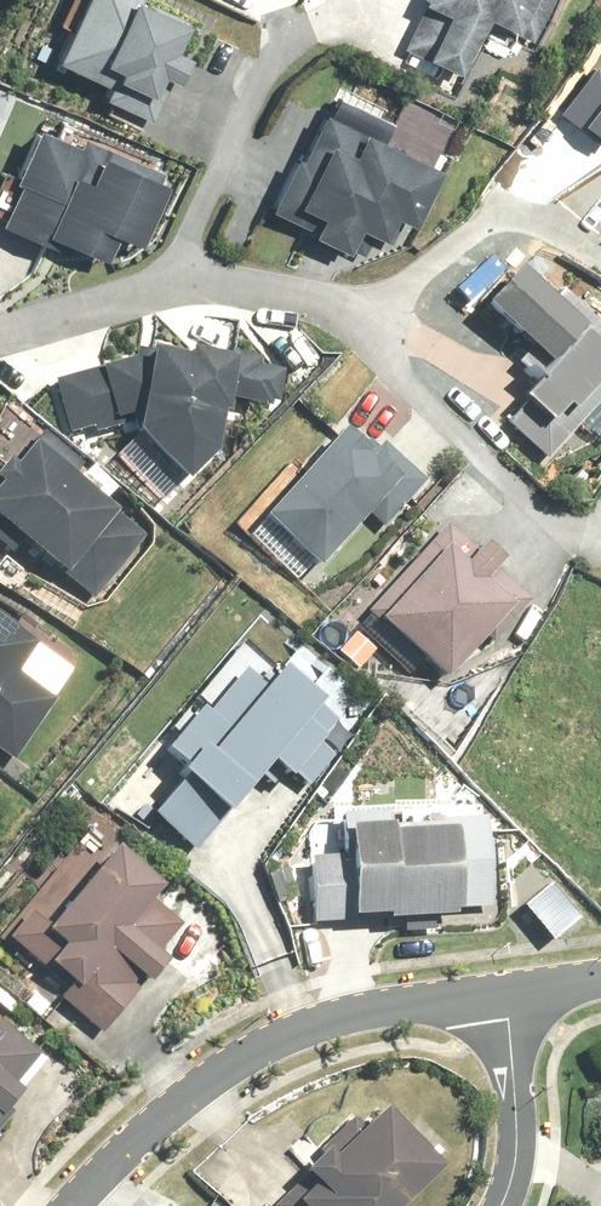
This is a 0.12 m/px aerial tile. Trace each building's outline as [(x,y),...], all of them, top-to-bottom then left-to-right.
[(50,63),(158,115),(204,22),(158,0),(81,0),(50,63)] [(398,48),(460,72),(482,18),(536,40),(552,0),(417,0),(398,48)] [(570,113),(600,137),(600,77),(598,75),(570,113)] [(312,105),(260,213),(361,261),(385,211),(408,223),(437,164),(312,105)] [(22,126),(0,184),(0,231),(101,269),(113,238),(144,249),(169,181),(22,126)] [(502,418),(550,460),(600,402),(600,324),(560,289),(547,304),(510,272),(481,305),(549,365),(502,418)] [(151,354),(57,376),(71,434),(126,421),(178,484),(208,459),(215,400),(279,408),(284,369),(151,354)] [(0,485),(0,533),(90,606),(140,543),(72,488),(90,467),(44,430),(0,485)] [(342,431),(270,512),(317,553),(367,497),(391,518),(425,479),(368,430),(356,444),(342,431)] [(445,525),(366,616),(438,678),(476,634),(490,646),(531,598),(445,525)] [(8,760),(46,700),(10,677),(33,642),(0,622),(0,755),(8,760)] [(168,774),(137,820),(191,857),(255,763),(291,787),(324,738),(301,722),(312,705),(236,654),(204,702),(190,692),(145,758),(168,774)] [(485,817),(340,825),(345,919),(490,911),(485,817)] [(31,921),(13,945),(60,980),(49,995),(101,1034),(184,925),(153,902),(161,891),(113,854),(51,935),(31,921)] [(28,1108),(12,1097),(44,1054),(0,1022),(0,1145),(28,1108)] [(448,1164),(381,1106),(331,1164),(318,1153),(297,1178),(307,1186),(289,1205),(411,1205),(448,1164)]
